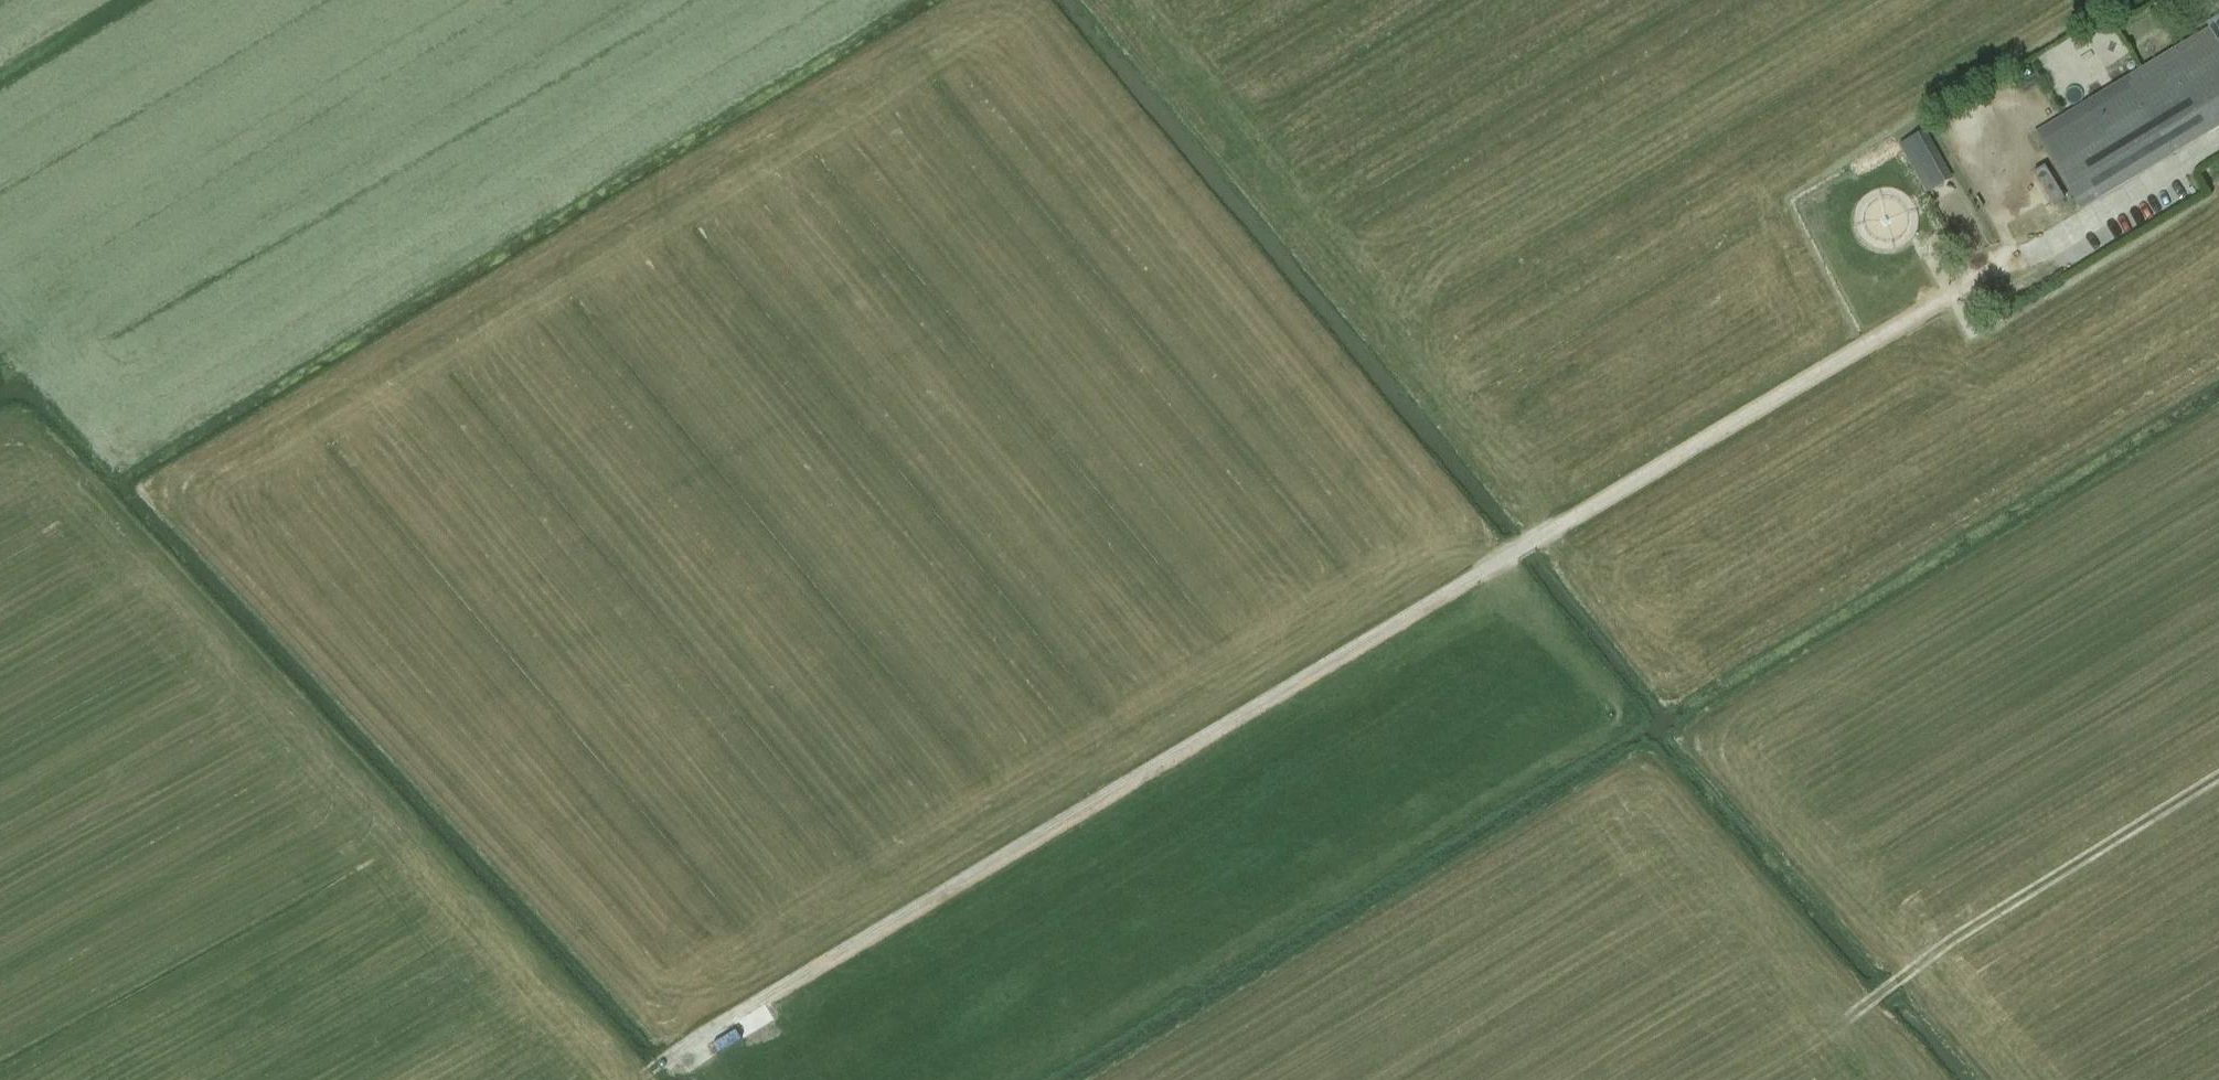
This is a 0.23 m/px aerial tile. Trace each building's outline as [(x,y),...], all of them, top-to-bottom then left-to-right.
[(2184,145),(2218,125),(2218,40),(2218,16),(2208,23),(2210,26),(2126,76),(2034,131),(2081,210),(2171,153),(2184,145)] [(1919,130),(1899,142),(1928,191),(1948,180),(1919,130)] [(1944,212),(1965,205),(1956,179),(1935,186),(1944,212)]
